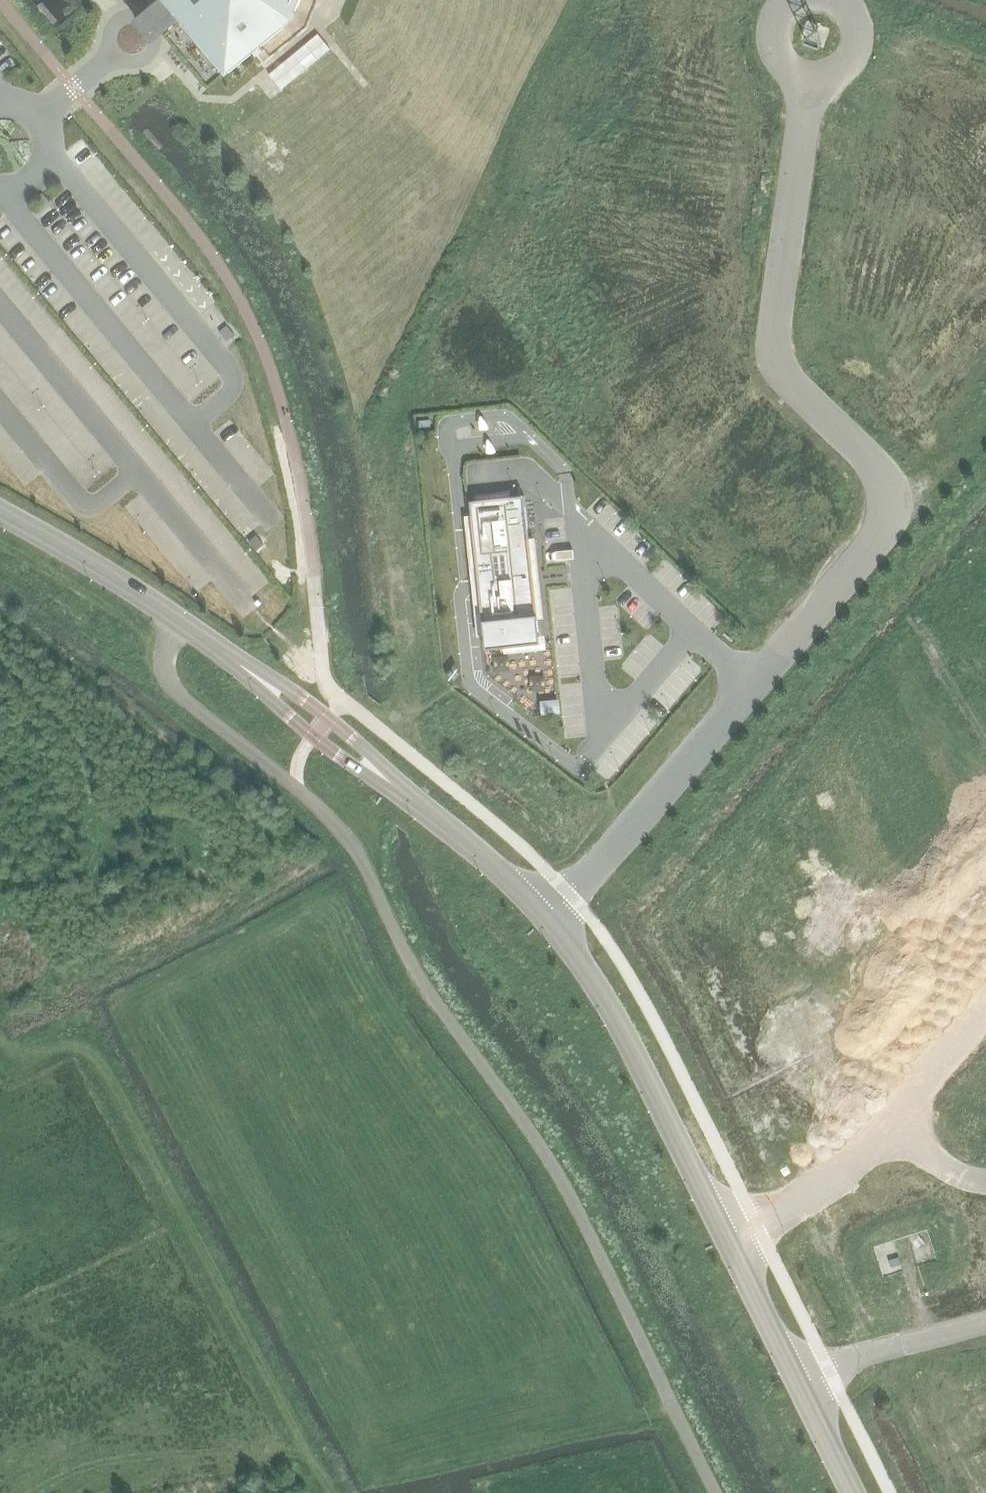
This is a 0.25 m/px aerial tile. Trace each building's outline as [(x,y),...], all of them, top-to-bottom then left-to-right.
[(228,71),(230,69),(231,69),(240,62),(254,79),(245,87),(290,143),(467,1),(466,0),(353,0),(306,38),(301,33),(308,27),(318,0),(170,0),(228,71)] [(429,420),(417,421),(418,428),(430,427),(429,420)] [(469,501),(483,654),(539,648),(524,496),(469,501)]
